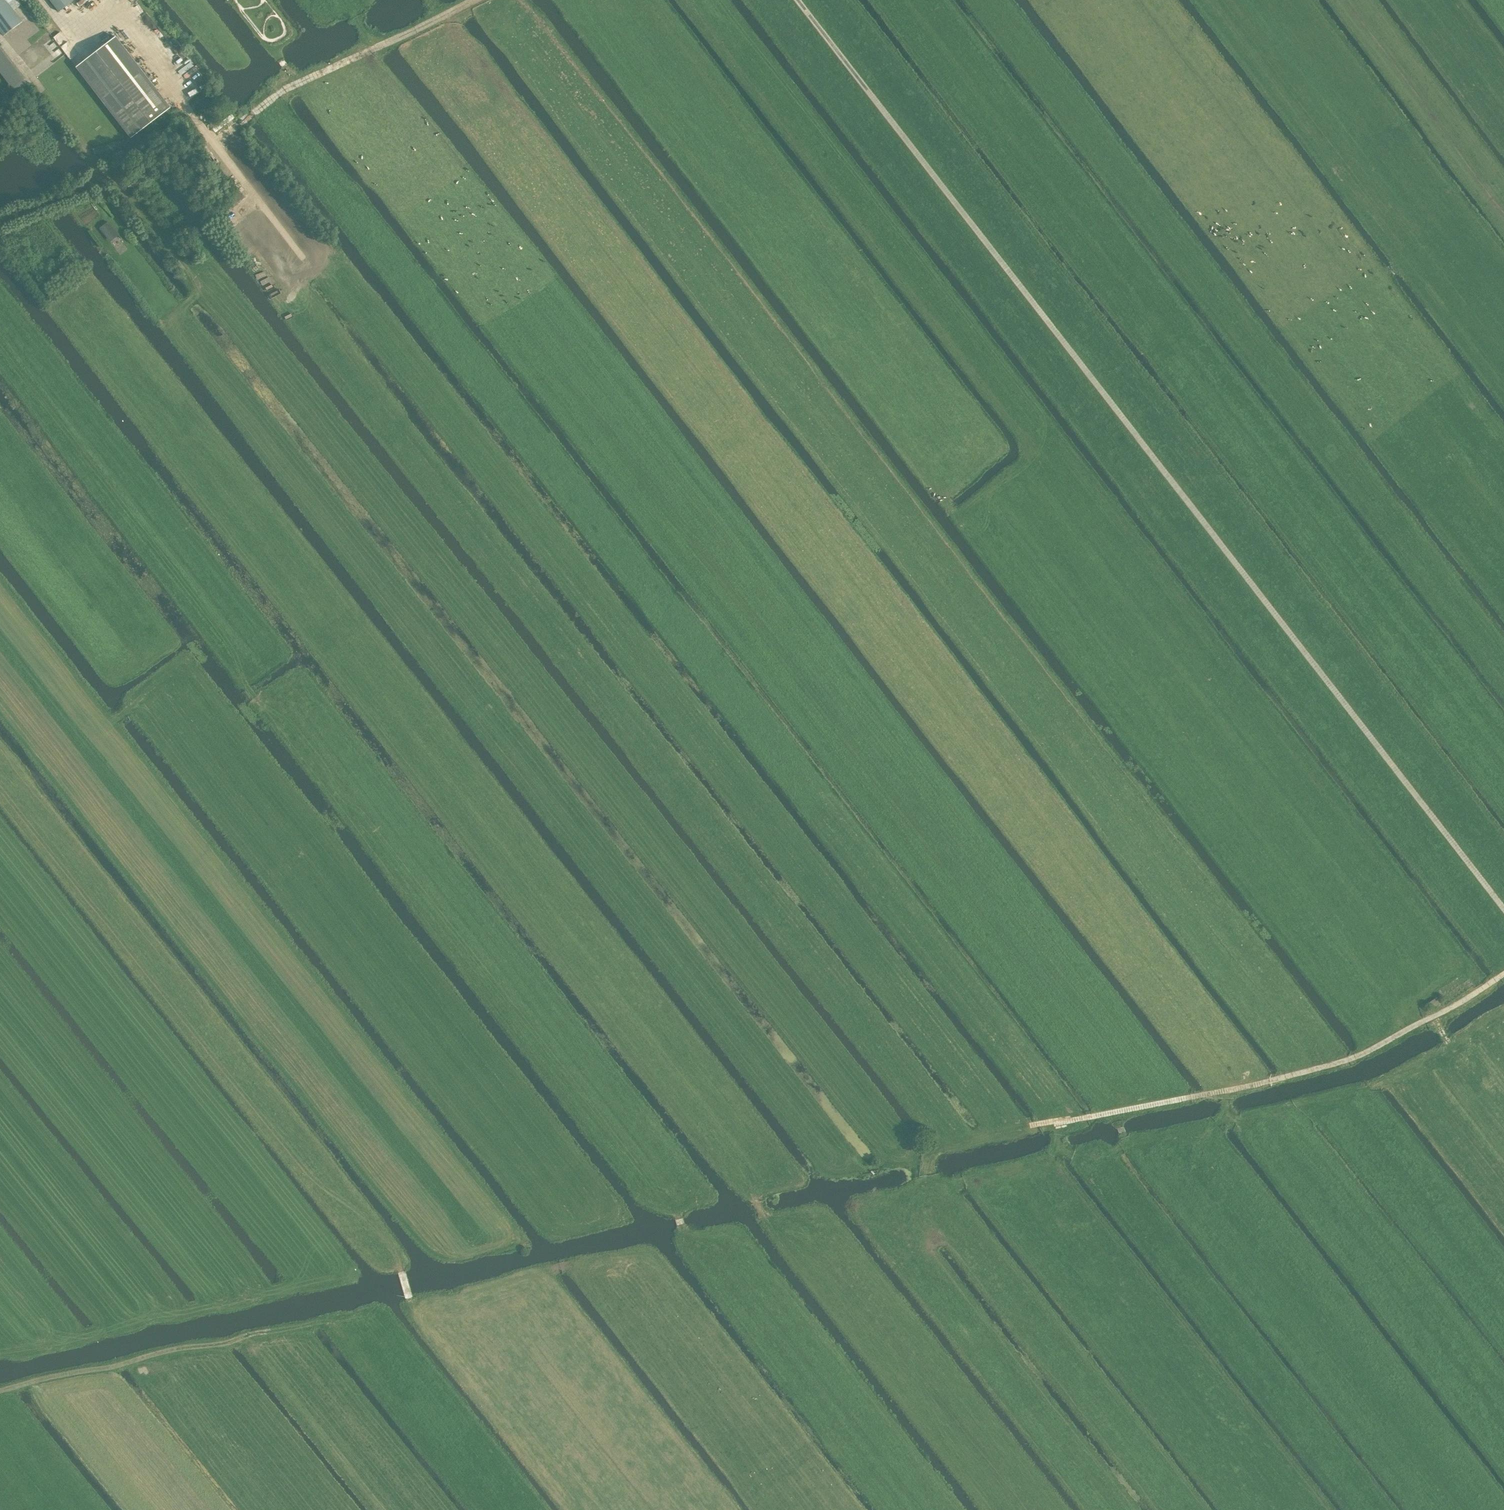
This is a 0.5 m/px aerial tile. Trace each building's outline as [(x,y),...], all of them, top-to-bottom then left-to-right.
[(6,33),(19,23),(5,5),(8,3),(5,0),(0,0),(0,26),(6,33)] [(59,11),(73,0),(72,0),(50,0),(59,11)] [(113,35),(74,65),(129,134),(167,104),(113,35)] [(0,42),(0,54),(13,71),(26,60),(6,36),(0,42)] [(24,79),(13,87),(17,93),(28,84),(24,79)] [(107,223),(99,229),(109,242),(110,241),(117,236),(107,223)]
